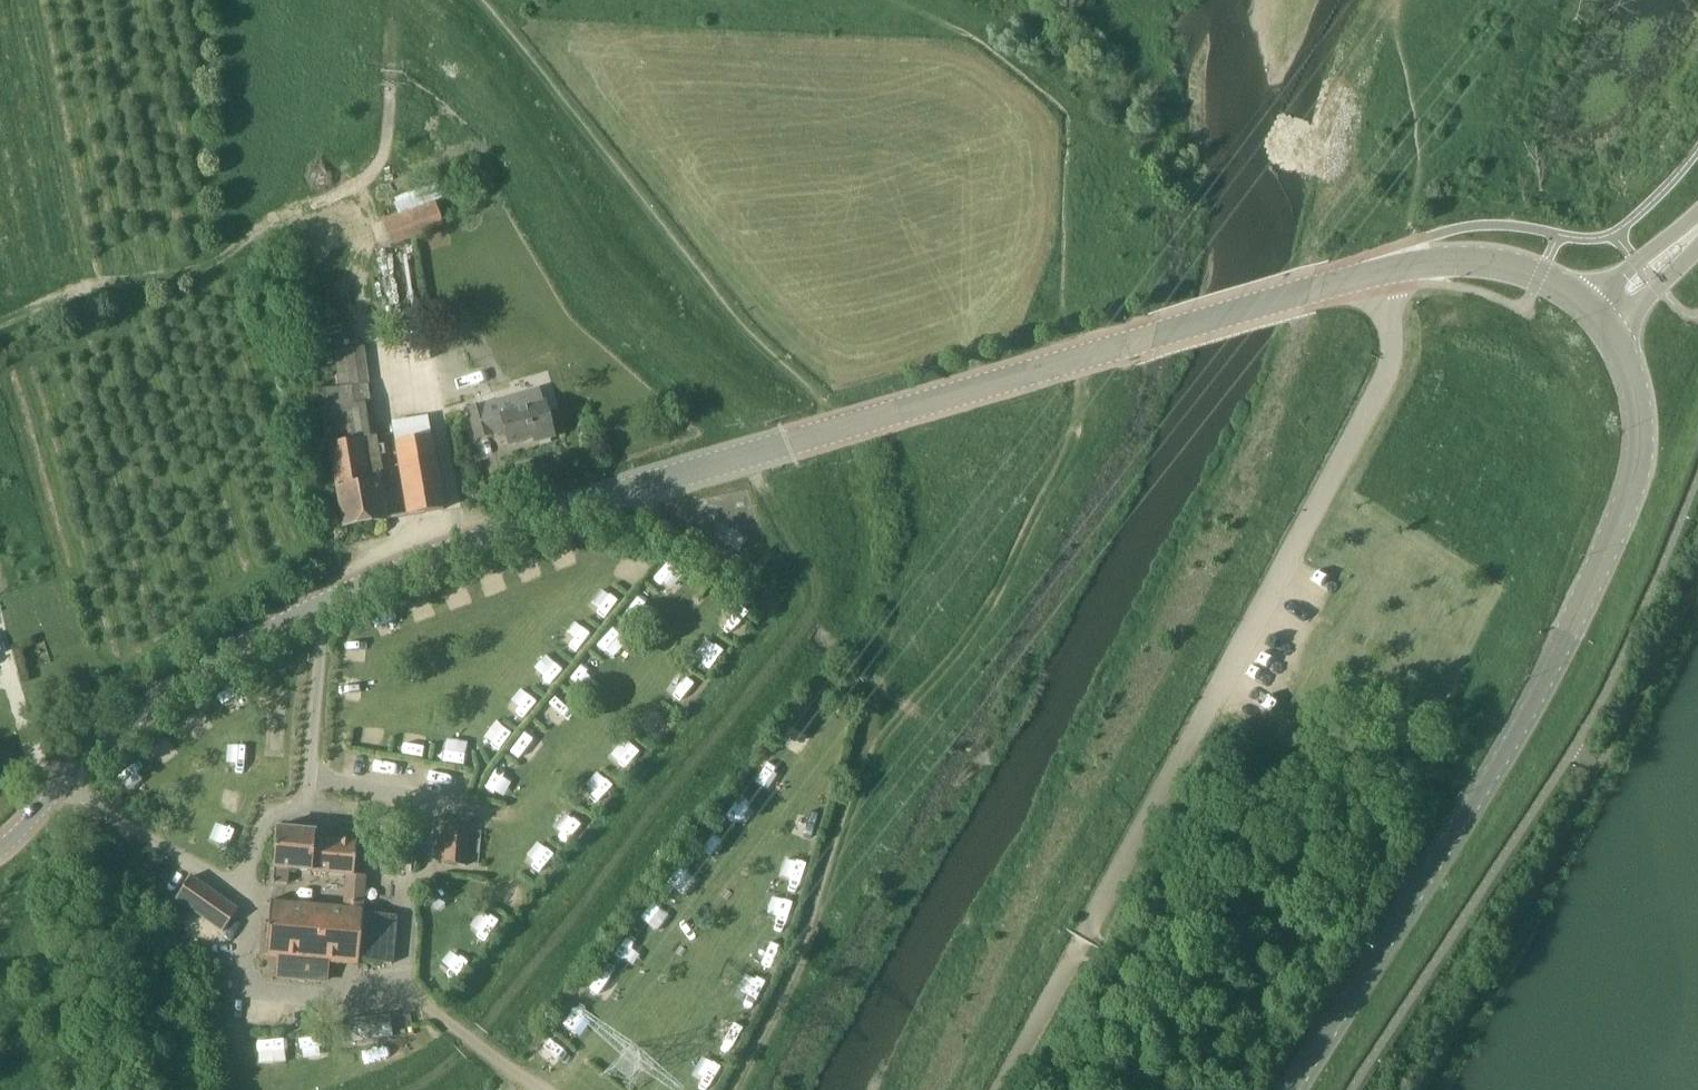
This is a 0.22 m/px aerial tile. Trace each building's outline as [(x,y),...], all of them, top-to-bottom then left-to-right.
[(452,211),(449,201),(447,197),(456,193),(451,179),(397,199),(399,206),(395,207),(398,214),(384,218),(394,245),(443,227),(439,216),(452,211)] [(385,520),(381,498),(378,480),(383,479),(363,346),(336,350),(341,387),(322,390),(324,406),(322,407),(343,527),(385,520)] [(514,396),(497,401),(483,405),(483,404),(468,408),(477,439),(493,435),(492,433),(505,429),(509,445),(534,438),(535,442),(554,437),(544,403),(519,411),(514,396)] [(444,509),(440,487),(428,417),(394,423),(397,442),(396,442),(408,515),(444,509)] [(736,531),(727,542),(739,551),(748,540),(736,531)] [(531,670),(547,683),(562,665),(546,652),(531,670)] [(467,866),(471,828),(445,825),(440,863),(467,866)] [(354,875),(356,841),(315,838),(315,832),(277,828),(274,868),(273,882),(289,883),(289,872),(344,875),(342,907),(270,903),(267,958),(277,958),(276,980),(325,983),(326,964),(358,966),(358,961),(394,963),(397,916),(363,914),(365,876),(354,875)] [(223,932),(238,910),(191,877),(175,899),(223,932)] [(391,1012),(342,1019),(345,1043),(394,1037),(391,1012)]
